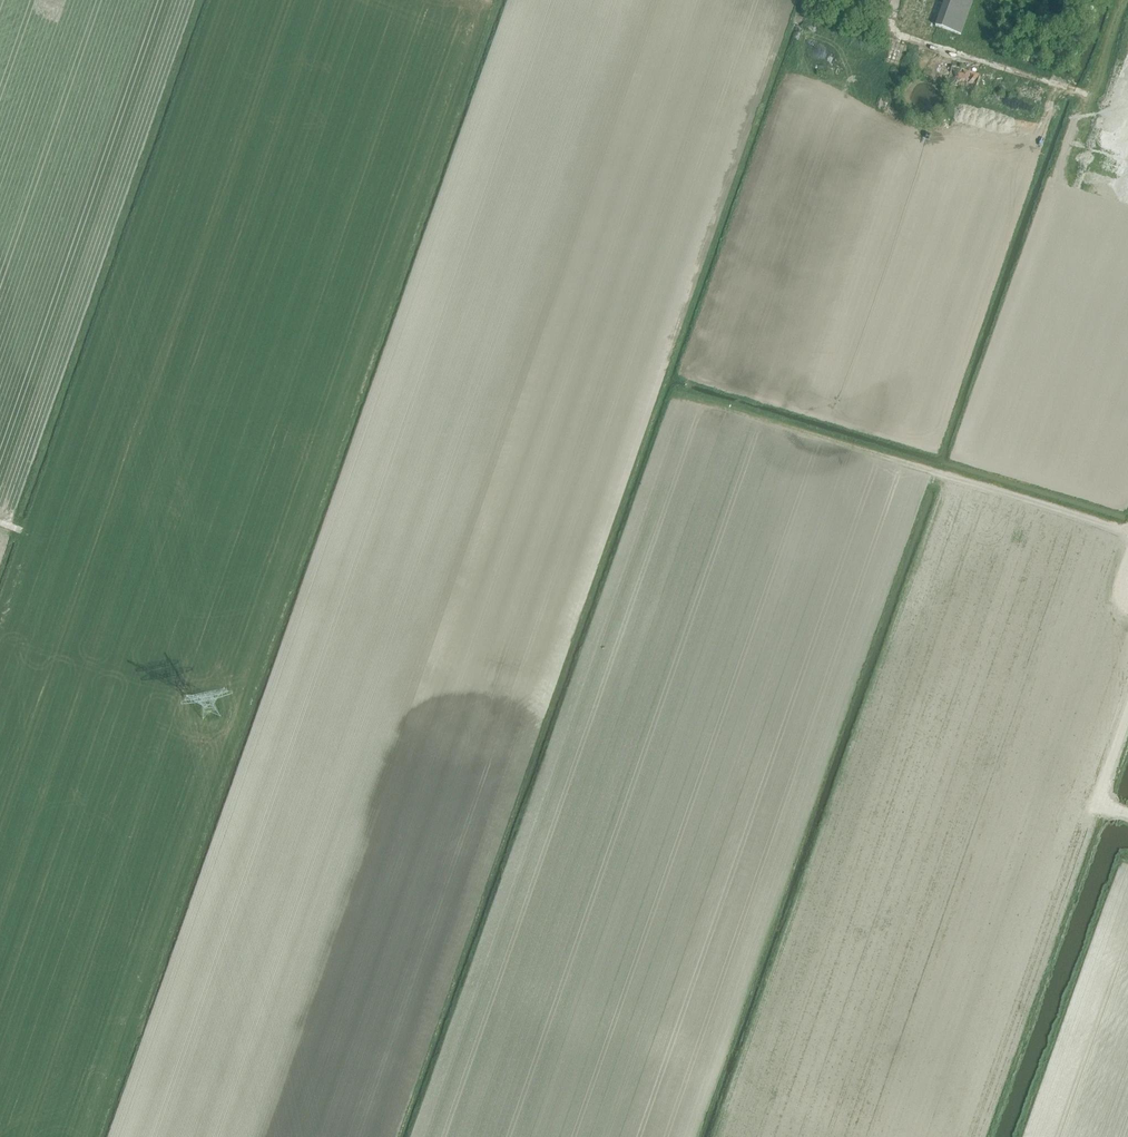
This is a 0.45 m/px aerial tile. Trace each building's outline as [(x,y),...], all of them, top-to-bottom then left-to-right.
[(889,12),(893,0),(872,0),(870,6),(889,12)] [(936,26),(961,35),(973,2),(969,0),(945,0),(936,26)] [(947,83),(975,93),(981,75),(953,66),(947,83)]
